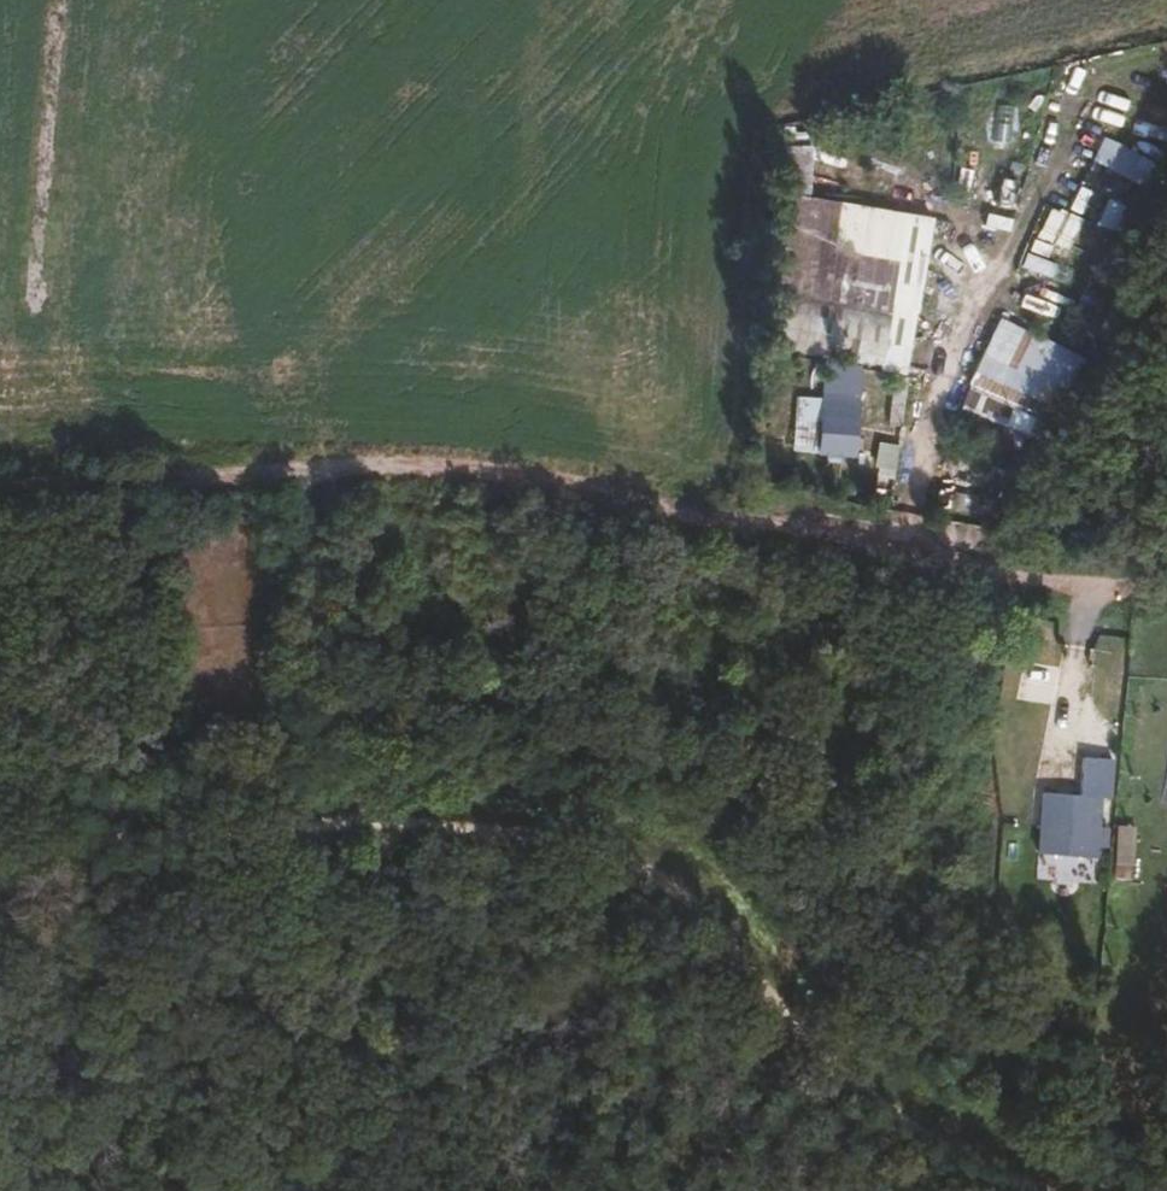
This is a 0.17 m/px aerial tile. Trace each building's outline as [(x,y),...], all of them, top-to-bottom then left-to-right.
[(824,406),(824,459),(856,460),(857,424),(865,424),(865,406),(824,406)] [(1046,786),(1038,844),(1045,856),(1062,858),(1074,864),(1086,860),(1095,851),(1097,839),(1103,839),(1104,807),(1109,791),(1094,790),(1096,758),(1082,757),(1079,783),(1084,783),(1084,789),(1046,786)] [(1094,790),(1109,791),(1111,759),(1096,758),(1094,790)] [(1020,827),(1038,829),(1042,786),(1024,784),(1020,827)] [(1038,829),(1038,844),(1046,786),(1042,786),(1038,829)]
